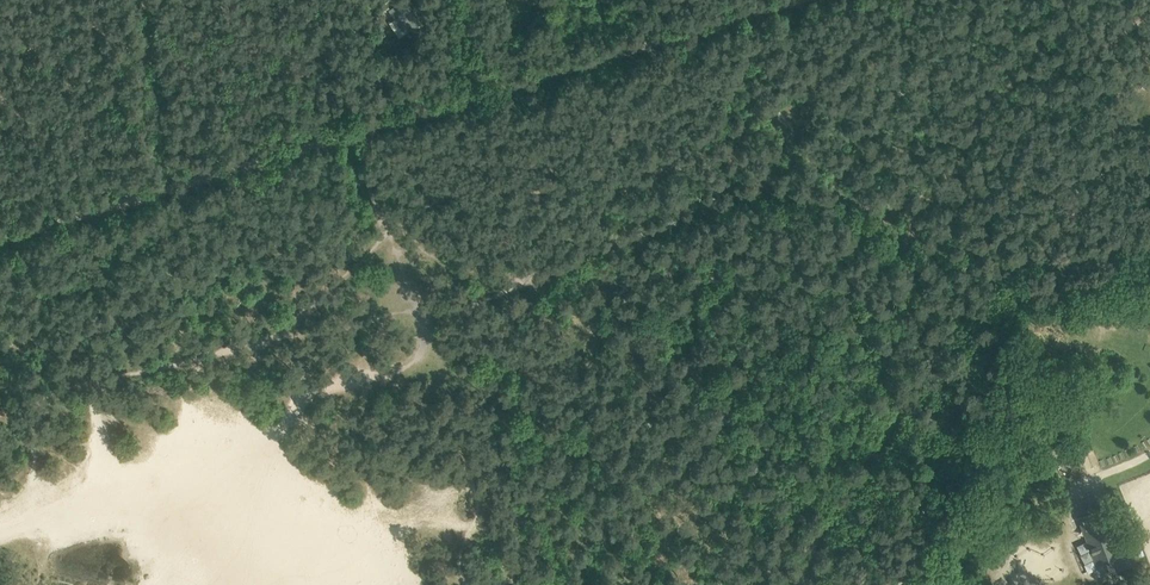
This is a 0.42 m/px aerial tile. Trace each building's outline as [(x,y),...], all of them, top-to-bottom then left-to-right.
[(405,32),(421,22),(407,0),(405,0),(390,9),(405,32)] [(1120,553),(1103,509),(1080,518),(1098,562),(1120,553)]
